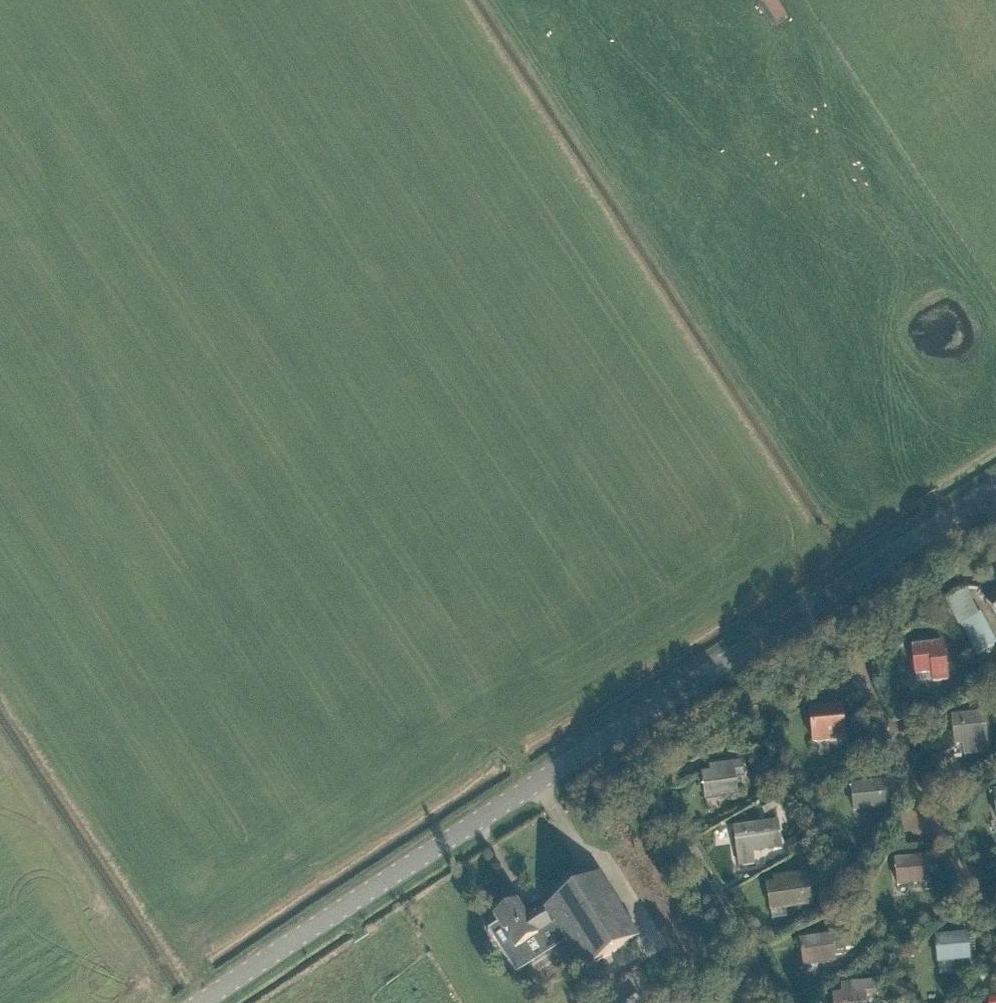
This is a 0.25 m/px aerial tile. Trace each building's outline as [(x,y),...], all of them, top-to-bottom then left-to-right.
[(986,601),(995,615),(995,594),(986,601)] [(945,645),(914,648),(917,675),(933,673),(934,683),(948,682),(945,645)] [(842,708),(810,711),(814,742),(846,739),(842,708)] [(984,713),(954,716),(957,742),(963,741),(965,755),(989,753),(984,713)] [(711,775),(703,776),(706,798),(739,794),(736,775),(743,774),(742,763),(710,767),(711,775)] [(802,772),(798,782),(808,785),(812,775),(802,772)] [(885,785),(853,787),(855,811),(887,808),(887,801),(897,800),(895,780),(885,781),(885,785)] [(772,798),(759,806),(765,815),(777,807),(772,798)] [(753,851),(769,849),(783,848),(780,824),(735,829),(738,852),(736,853),(738,867),(755,865),(753,851)] [(930,858),(899,861),(901,889),(932,885),(931,876),(938,875),(937,863),(930,863),(930,858)] [(773,885),(767,886),(770,910),(812,905),(808,872),(773,877),(773,885)] [(566,938),(588,972),(640,938),(598,874),(546,908),(560,930),(566,938)] [(495,917),(499,924),(489,930),(516,971),(566,938),(560,930),(556,932),(543,912),(529,921),(517,903),(495,917)] [(868,912),(855,919),(860,929),(873,921),(868,912)] [(833,937),(801,943),(805,967),(837,961),(836,957),(847,955),(843,933),(832,935),(833,937)] [(970,934),(937,938),(941,963),(973,958),(970,934)] [(835,996),(835,1002),(868,1002),(868,996),(875,996),(874,980),(866,981),(866,982),(843,985),(844,995),(835,996)]
